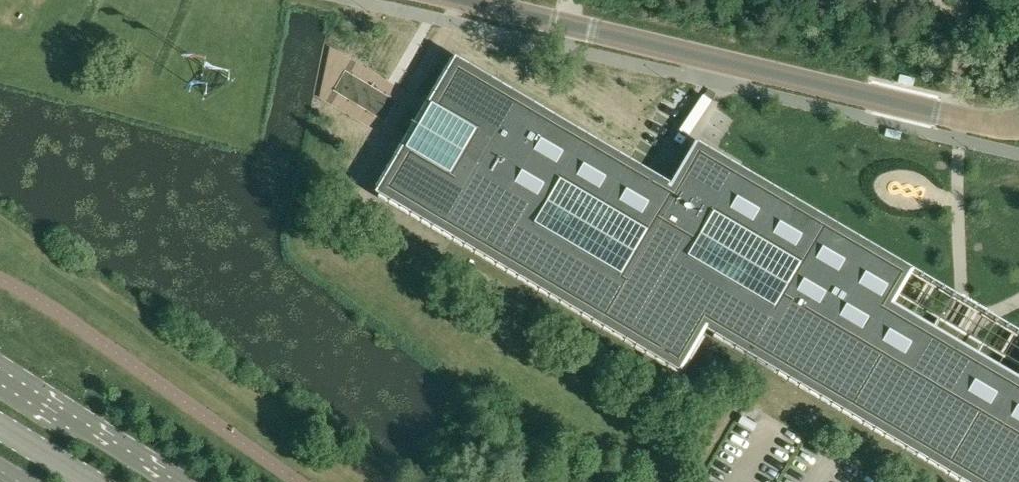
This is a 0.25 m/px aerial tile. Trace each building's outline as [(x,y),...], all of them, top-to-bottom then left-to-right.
[(375,193),(678,372),(678,371),(680,371),(681,372),(706,330),(963,481),(1018,481),(1018,375),(1017,378),(978,354),(982,346),(975,342),(942,322),(938,320),(933,328),(893,304),(913,271),(911,271),(911,270),(910,270),(911,269),(698,143),(698,144),(697,144),(696,144),(695,143),(671,185),(455,58),(375,193)]
